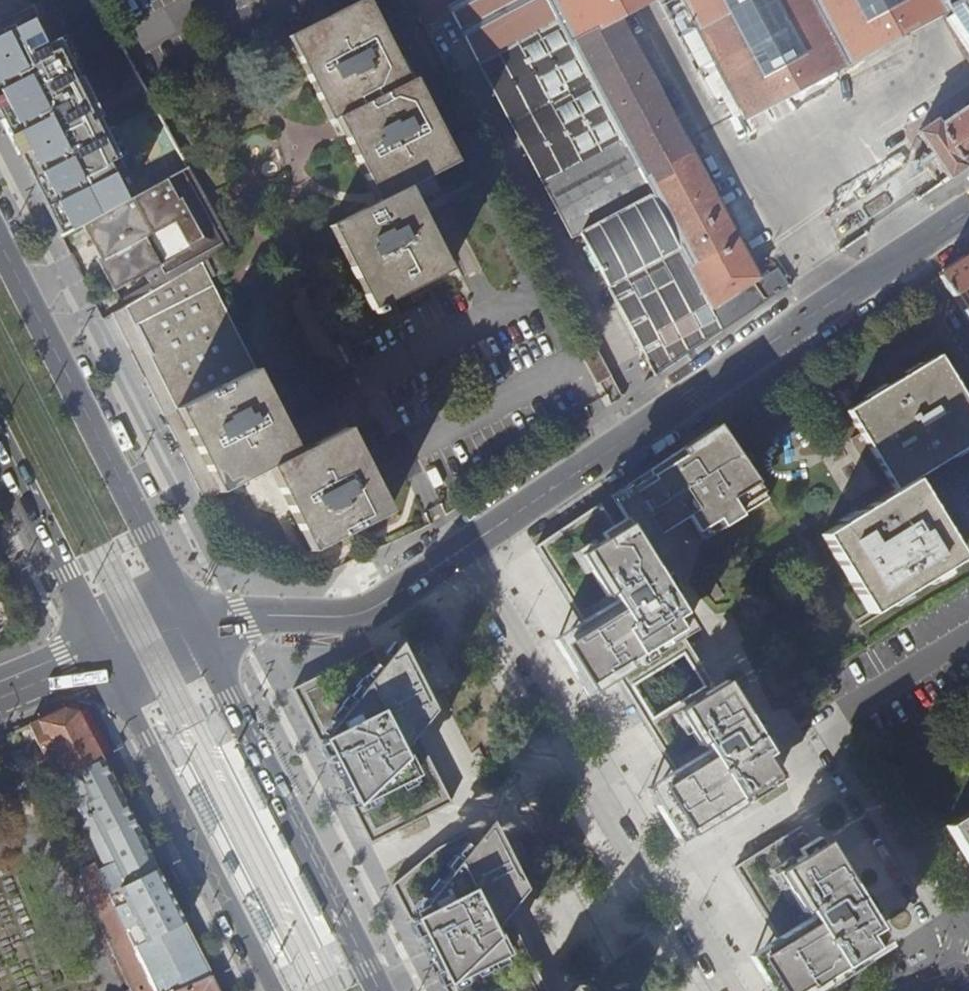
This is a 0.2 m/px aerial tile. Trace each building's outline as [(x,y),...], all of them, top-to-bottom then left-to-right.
[(378,202),(329,227),(371,311),(373,310),(376,315),(382,311),(380,306),(451,271),(408,187),(457,163),(414,79),(408,81),(377,21),(381,19),(371,0),(363,0),(284,40),(296,62),(299,61),(330,121),(336,119),(378,202)] [(420,20),(447,5),(571,238),(581,234),(656,376),(723,331),(712,308),(711,306),(625,144),(548,0),(409,0),(420,20)] [(625,144),(711,306),(758,279),(618,16),(648,0),(548,0),(625,144)] [(742,118),(947,9),(959,3),(968,17),(968,0),(680,0),(742,118)] [(0,23),(0,109),(63,235),(138,197),(41,3),(0,23)] [(947,9),(951,15),(944,20),(968,57),(968,17),(959,3),(947,9)] [(938,126),(935,121),(917,133),(948,179),(968,165),(968,106),(938,126)] [(153,288),(215,253),(231,244),(218,222),(206,228),(184,190),(181,191),(174,178),(86,227),(118,286),(144,272),(153,288)] [(153,288),(113,312),(206,499),(269,468),(311,552),(389,512),(346,428),(297,453),(211,281),(225,273),(215,253),(153,288)] [(939,276),(968,321),(968,306),(960,291),(968,286),(968,256),(939,276)] [(723,331),(790,285),(779,268),(712,308),(723,331)] [(612,376),(599,351),(584,357),(597,383),(612,376)] [(912,478),(968,444),(968,405),(938,354),(845,410),(893,489),(912,478)] [(720,424),(612,496),(646,546),(688,518),(705,542),(769,498),(720,424)] [(912,478),(893,489),(819,534),(867,613),(959,558),(912,478)] [(634,553),(600,502),(537,545),(560,579),(587,619),(557,640),(576,668),(594,695),(624,675),(630,684),(694,640),(634,553)] [(373,647),(292,688),(349,802),(369,842),(449,800),(441,783),(430,761),(405,712),(394,690),(373,647)] [(756,734),(721,683),(658,726),(673,748),(685,765),(654,786),(665,802),(679,823),(691,841),(785,777),(756,734)] [(64,709),(28,724),(54,780),(101,760),(77,712),(64,709)] [(101,760),(54,780),(67,808),(73,804),(71,798),(86,790),(89,795),(86,803),(74,809),(101,866),(96,869),(108,893),(158,870),(145,845),(115,860),(112,854),(143,840),(101,760)] [(943,826),(968,867),(968,811),(943,826)] [(752,861),(777,899),(798,929),(766,950),(777,967),(790,986),(794,990),(817,990),(832,982),(834,985),(898,942),(861,888),(815,819),(752,861)] [(389,884),(444,990),(546,990),(545,989),(527,954),(497,894),(477,856),(465,832),(433,848),(389,884)] [(108,893),(96,869),(93,861),(79,868),(137,990),(153,990),(132,946),(122,923),(116,910),(108,893)] [(183,920),(158,870),(108,893),(116,910),(127,903),(133,919),(140,929),(145,940),(151,937),(161,932),(183,920)] [(127,903),(116,910),(122,923),(129,920),(133,919),(127,903)] [(140,929),(133,919),(129,920),(136,931),(140,929)] [(183,920),(161,932),(172,955),(176,963),(161,970),(171,990),(174,990),(212,975),(183,920)] [(161,970),(176,963),(172,955),(162,960),(151,937),(145,940),(132,946),(153,990),(171,990),(161,970)] [(212,975),(174,990),(219,990),(212,975)]
